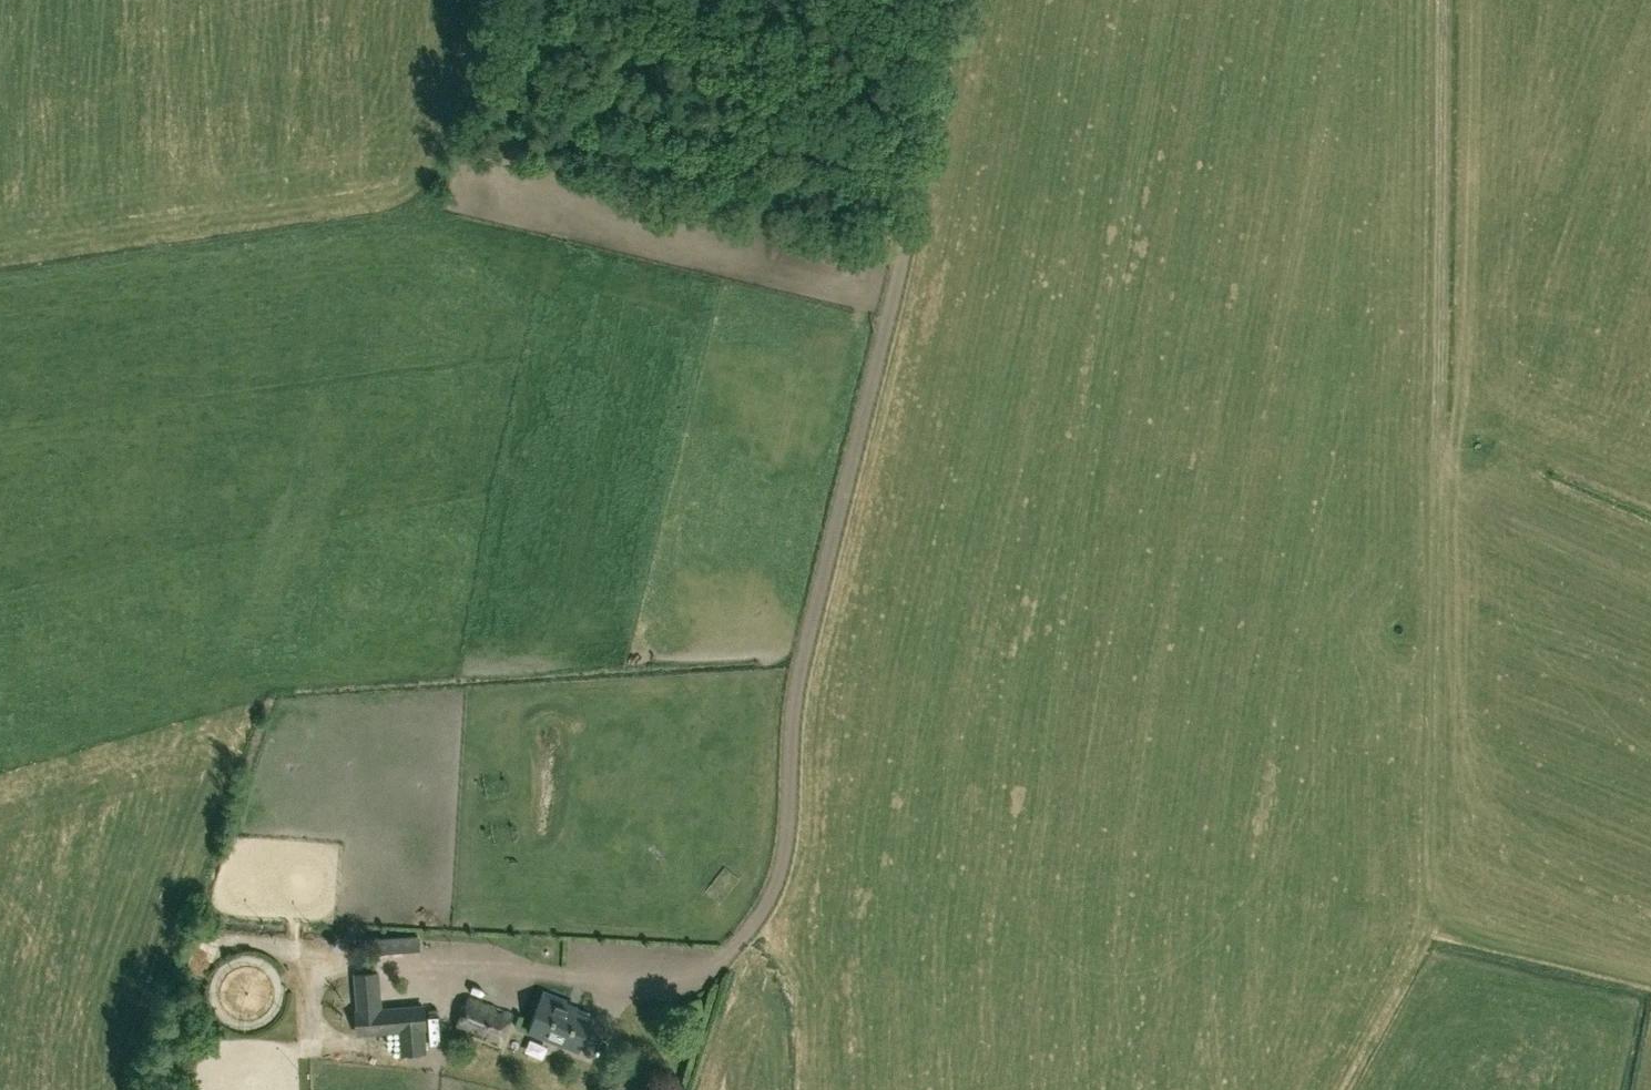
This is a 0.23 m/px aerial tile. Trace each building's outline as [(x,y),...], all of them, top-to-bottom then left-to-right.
[(350,953),(349,943),(327,946),(328,956),(350,953)] [(428,1031),(426,1013),(425,1004),(377,1009),(373,978),(373,974),(355,975),(356,980),(360,1016),(359,1016),(362,1039),(404,1034),(406,1056),(429,1053),(426,1031),(428,1031)] [(579,1004),(547,992),(532,1029),(580,1048),(593,1015),(577,1008),(579,1004)] [(515,1013),(469,996),(457,1029),(503,1046),(515,1013)] [(433,1016),(434,1044),(447,1044),(445,1016),(433,1016)]
